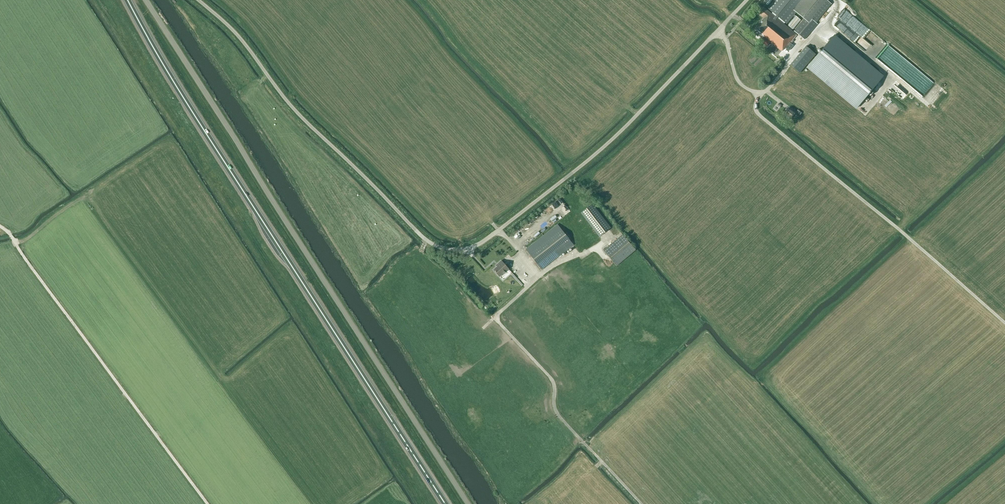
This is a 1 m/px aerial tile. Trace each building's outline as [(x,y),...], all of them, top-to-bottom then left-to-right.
[(816,22),(831,4),(827,0),(774,0),(767,8),(772,12),(771,14),(763,7),(758,13),(764,18),(755,29),(763,36),(764,37),(763,38),(763,37),(760,41),(767,46),(770,42),(783,52),(786,48),(790,52),(795,47),(792,44),(792,43),(793,44),(795,42),(794,41),(798,36),(792,31),(794,30),(802,21),(794,15),(796,12),(805,20),(795,32),(804,40),(818,24),(816,22)] [(834,35),(807,67),(856,108),(883,76),(834,35)] [(806,46),(790,65),(791,65),(789,67),(796,73),(797,71),(800,73),(815,54),(806,46)] [(790,119),(795,112),(789,108),(784,114),(790,119)] [(599,237),(611,228),(592,204),(581,213),(599,237)] [(568,235),(566,232),(564,233),(557,225),(526,249),(542,269),(573,245),(566,236),(568,235)] [(603,251),(616,266),(635,250),(622,234),(603,251)] [(500,276),(508,269),(501,261),(498,263),(499,265),(494,270),(500,276)]
